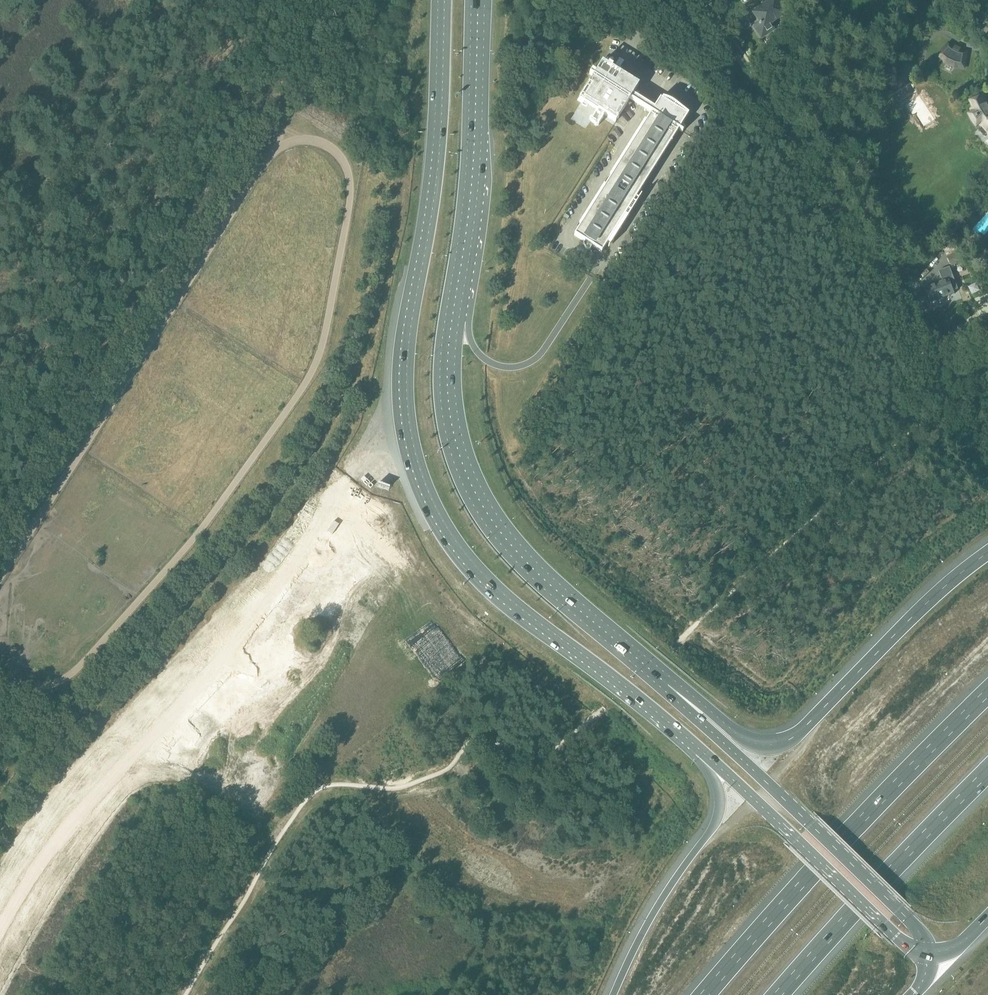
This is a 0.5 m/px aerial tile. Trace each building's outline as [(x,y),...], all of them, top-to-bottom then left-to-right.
[(753,13),(760,23),(754,27),(761,38),(774,29),(770,23),(784,14),(775,0),(773,0),(753,13)] [(939,55),(939,56),(946,62),(945,63),(955,67),(955,66),(964,68),(967,52),(960,51),(955,48),(953,47),(949,44),(941,53),(939,55)] [(602,62),(578,99),(615,123),(638,85),(617,72),(620,67),(616,64),(612,69),(602,62)] [(969,115),(970,116),(972,119),(974,122),(976,125),(977,127),(980,124),(982,127),(985,125),(987,129),(987,107),(987,105),(987,104),(983,95),(973,100),(976,107),(974,108),(971,109),(973,113),(969,115)] [(574,234),(574,235),(601,252),(607,243),(610,245),(636,204),(633,202),(653,170),(673,138),(688,114),(675,104),(674,103),(673,103),(672,102),(671,102),(671,101),(670,101),(669,100),(668,100),(667,100),(666,99),(665,99),(664,98),(663,98),(662,98),(661,100),(659,99),(654,108),(648,104),(645,109),(651,112),(646,121),(574,234)] [(959,251),(948,257),(952,265),(963,260),(959,251)] [(942,281),(925,288),(931,303),(940,299),(939,297),(953,291),(951,286),(955,284),(949,267),(939,271),(942,281)]
